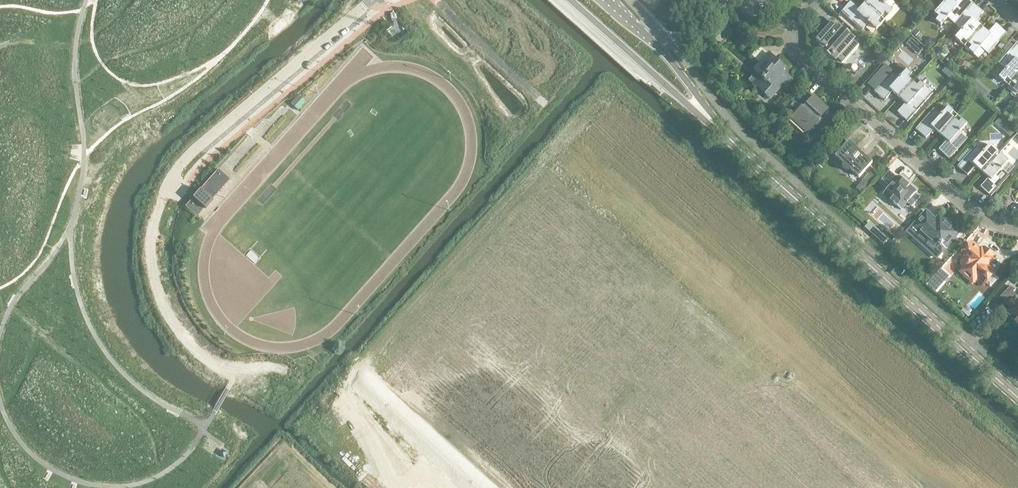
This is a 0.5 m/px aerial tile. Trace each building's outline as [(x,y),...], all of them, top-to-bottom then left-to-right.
[(866,3),(885,21),(893,11),(886,4),(890,0),(869,0),(866,3)] [(955,24),(974,4),(970,0),(959,0),(956,4),(952,0),(947,0),(932,17),(941,26),(948,18),(955,24)] [(877,30),(885,21),(866,3),(860,10),(851,2),(842,12),(862,31),(869,23),(877,30)] [(974,4),(955,24),(963,31),(956,38),(965,47),(982,27),(976,22),(984,13),(974,4)] [(816,41),(843,65),(859,47),(832,23),(816,41)] [(989,33),(982,27),(965,47),(974,55),(981,47),(989,54),(1007,33),(997,24),(989,33)] [(919,54),(924,47),(912,38),(907,44),(919,54)] [(1009,86),(1017,76),(1017,43),(999,63),(1007,70),(1000,78),(1009,86)] [(787,87),(793,80),(777,66),(780,64),(769,54),(755,70),(757,72),(750,80),(769,97),(776,89),(778,90),(783,84),(787,87)] [(873,67),(880,61),(876,56),(869,62),(873,67)] [(885,64),(868,84),(875,91),(874,92),(885,101),(893,92),(899,98),(917,78),(907,70),(902,65),(895,73),(893,71),(885,64)] [(1009,86),(1017,94),(1017,76),(1009,86)] [(906,104),(898,113),(908,122),(933,94),(926,87),(917,78),(899,98),(906,104)] [(830,123),(835,118),(805,90),(791,106),(797,111),(790,119),(809,136),(817,128),(819,128),(819,133),(822,136),(827,136),(830,132),(829,128),(830,128),(830,123)] [(934,129),(941,135),(958,116),(949,107),(942,115),(934,109),(916,129),(926,138),(934,129)] [(958,116),(941,135),(947,141),(939,150),(950,159),(968,139),(961,132),(968,124),(958,116)] [(860,178),(873,163),(849,141),(836,156),(844,164),(843,166),(843,168),(845,170),(847,171),(849,171),(851,170),(860,178)] [(976,167),(983,173),(1000,153),(991,145),(984,153),(976,146),(958,167),(968,176),(976,167)] [(1000,153),(983,173),(989,178),(981,187),(991,197),(1010,176),(1002,169),(1009,162),(1000,153)] [(218,169),(185,207),(197,217),(198,216),(230,180),(218,169)] [(891,169),(882,179),(890,187),(883,194),(901,210),(905,206),(909,201),(914,205),(922,196),(918,192),(916,194),(905,185),(907,183),(891,169)] [(956,241),(957,240),(956,238),(956,237),(959,233),(949,224),(950,223),(947,221),(946,222),(944,219),(942,222),(937,222),(937,221),(927,212),(913,227),(938,248),(937,249),(942,254),(947,248),(946,248),(950,244),(952,244),(954,244),(955,243),(956,241)] [(971,244),(959,257),(961,258),(960,261),(960,264),(960,266),(962,269),(959,272),(974,286),(976,282),(983,289),(987,284),(991,288),(999,279),(994,275),(995,273),(988,266),(993,261),(982,250),(980,252),(971,244)] [(1014,293),(1016,291),(1011,286),(1001,297),(1007,302),(1002,308),(1006,313),(1012,319),(1011,319),(1017,325),(1017,298),(1017,297),(1017,296),(1014,293)] [(227,453),(222,450),(219,455),(224,458),(227,453)]
